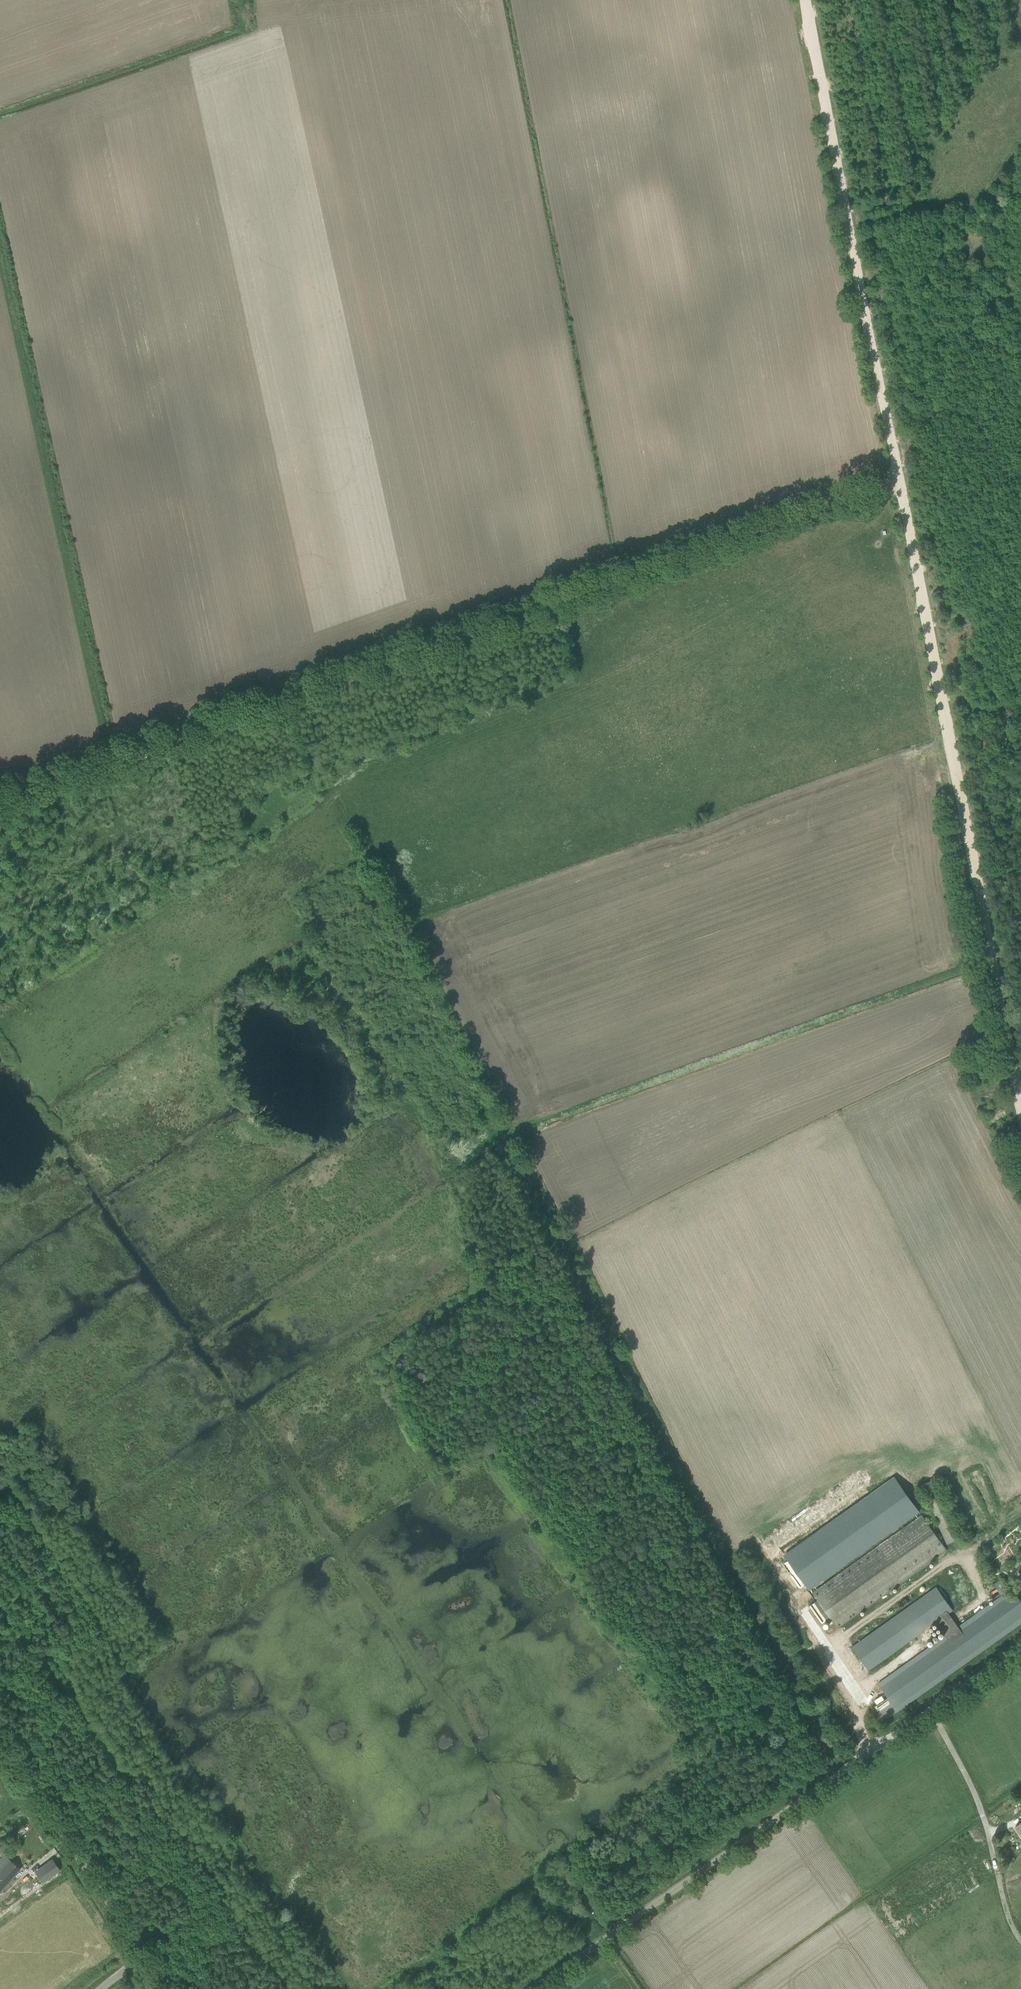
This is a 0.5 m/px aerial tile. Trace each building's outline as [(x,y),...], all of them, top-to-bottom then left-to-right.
[(800,1573),(804,1579),(913,1502),(888,1466),(779,1543),(784,1550),(776,1555),(793,1578),(800,1573)] [(812,1592),(838,1629),(948,1551),(922,1514),(812,1592)] [(1010,1588),(1004,1578),(994,1584),(1001,1594),(1010,1588)] [(852,1647),(868,1670),(936,1622),(948,1613),(953,1610),(936,1587),(852,1647)] [(948,1613),(936,1622),(946,1636),(878,1684),(895,1707),(1020,1617),(1020,1601),(1012,1588),(958,1627),(948,1613)] [(882,1715),(880,1711),(874,1715),(877,1719),(882,1715)] [(4,1855),(0,1860),(0,1891),(20,1869),(4,1855)] [(52,1859),(42,1866),(50,1878),(60,1871),(52,1859)]
